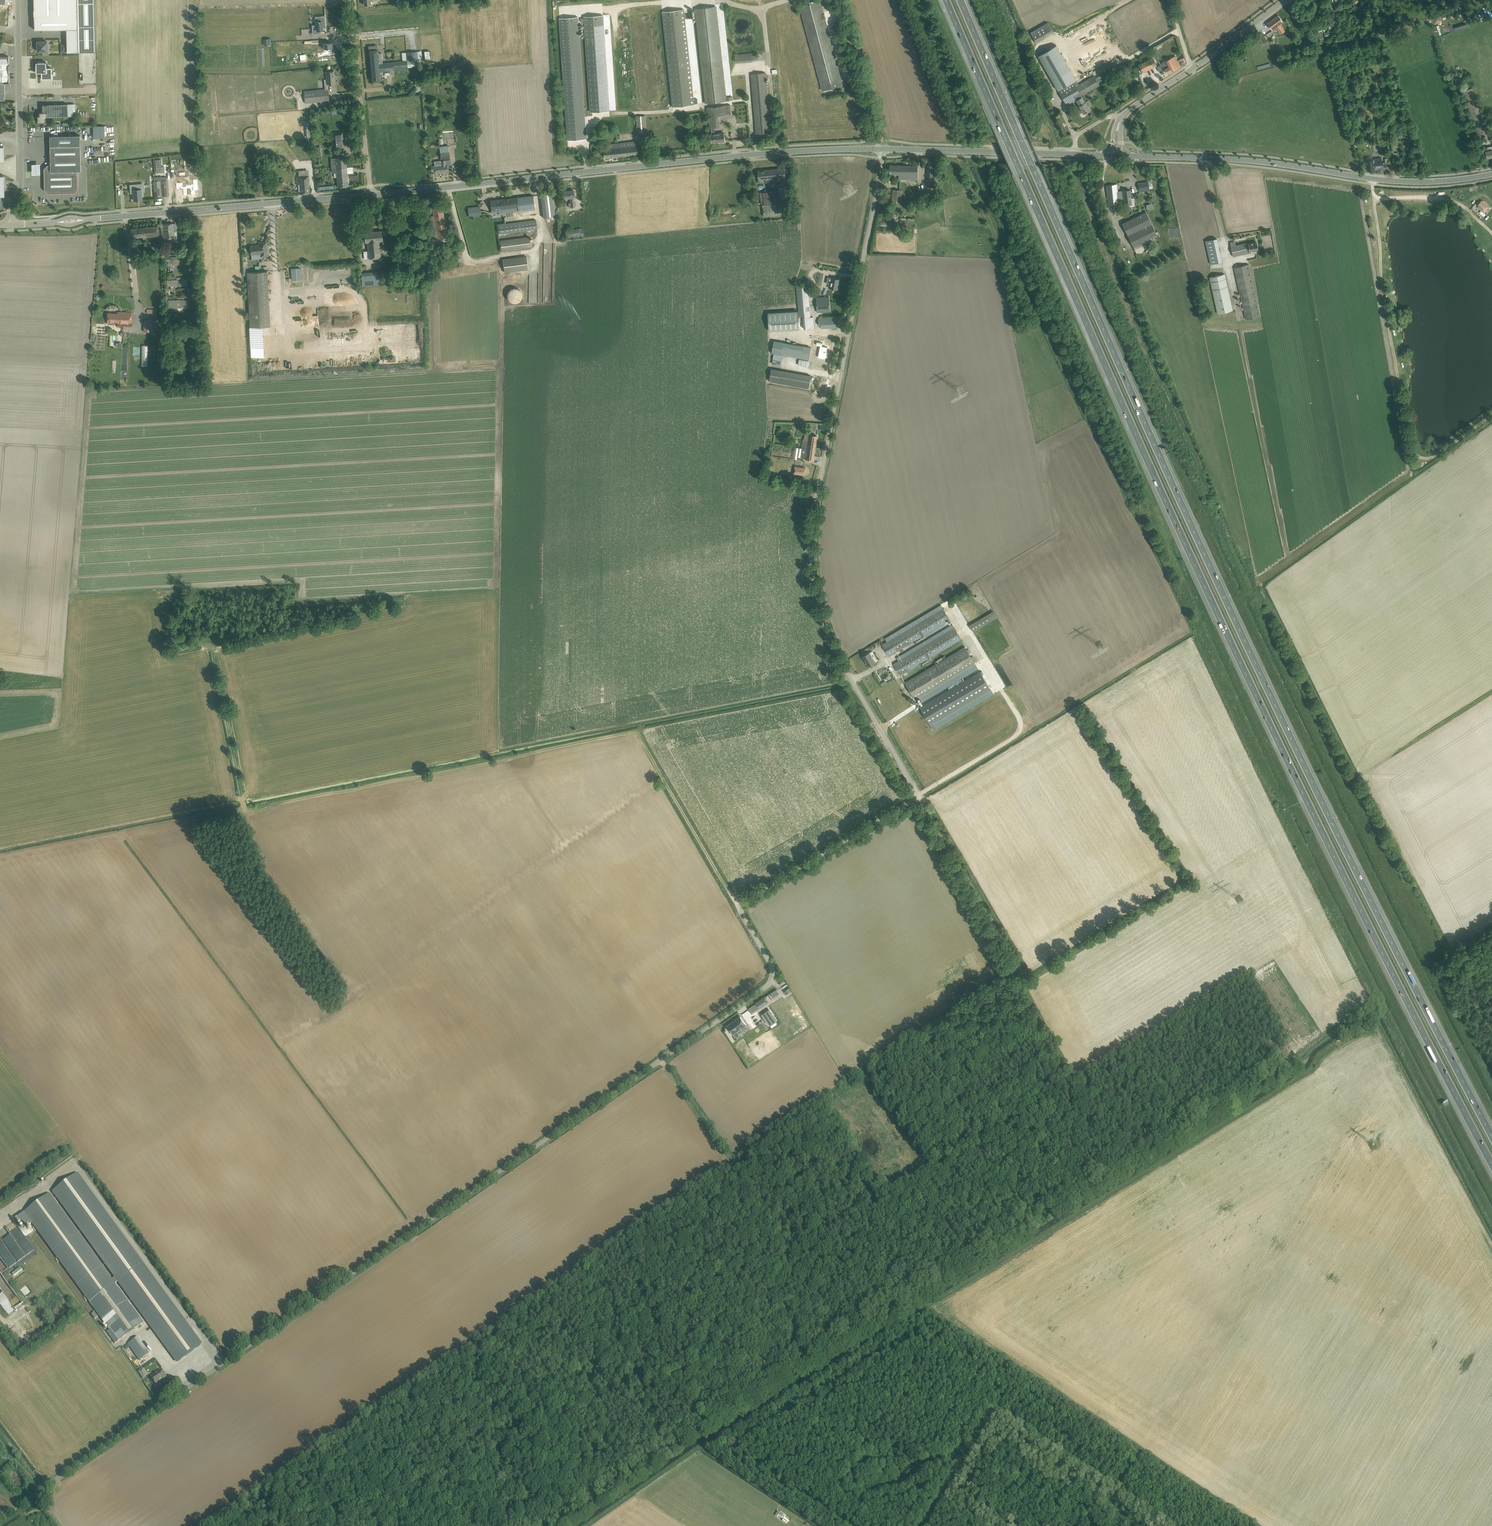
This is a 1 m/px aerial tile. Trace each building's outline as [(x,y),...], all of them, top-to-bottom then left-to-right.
[(35,27),(35,30),(66,29),(67,29),(67,52),(79,52),(96,51),(95,0),(34,0),(35,27)] [(800,6),(823,90),(842,85),(824,19),(826,18),(824,13),(823,14),(820,1),(800,6)] [(715,6),(696,9),(702,67),(707,103),(730,100),(729,97),(726,97),(722,65),(715,6)] [(684,9),(662,12),(673,107),(694,104),(698,103),(697,99),(694,99),(684,9)] [(584,18),(581,18),(581,22),(584,22),(590,110),(585,110),(585,116),(593,115),(592,112),(610,111),(604,15),(584,16),(584,18)] [(1272,30),(1275,27),(1281,35),(1285,31),(1280,24),(1283,22),(1278,15),(1267,24),(1272,30)] [(316,25),(312,26),(313,35),(320,34),(320,31),(323,31),(323,28),(326,28),(325,16),(315,17),(316,25)] [(579,17),(559,18),(568,140),(586,139),(585,116),(585,110),(579,17)] [(1048,22),(1030,32),(1037,43),(1054,33),(1048,22)] [(1094,31),(1103,24),(1101,22),(1092,29),(1094,31)] [(1456,30),(1474,25),(1473,22),(1455,27),(1456,30)] [(1257,38),(1262,45),(1268,41),(1262,34),(1257,38)] [(37,43),(37,46),(38,46),(38,51),(43,51),(43,54),(49,54),(48,46),(47,46),(47,41),(42,41),(38,41),(37,42),(37,43)] [(323,52),(318,53),(318,57),(324,57),(334,56),(333,48),(333,47),(332,47),(332,46),(332,44),(332,43),(325,43),(325,48),(323,48),(323,49),(324,52),(323,52)] [(375,45),(368,46),(370,69),(380,68),(379,63),(380,63),(379,58),(382,58),(382,53),(379,53),(378,49),(376,49),(375,45)] [(1056,45),(1039,55),(1058,90),(1076,79),(1056,45)] [(406,52),(406,60),(418,59),(417,51),(406,52)] [(735,54),(735,63),(758,61),(758,55),(753,55),(753,52),(735,54)] [(1162,62),(1162,64),(1164,69),(1166,73),(1171,71),(1181,66),(1175,56),(1165,61),(1162,62)] [(5,83),(9,83),(8,57),(0,57),(0,83),(5,83)] [(1138,64),(1143,72),(1156,65),(1152,57),(1138,64)] [(380,68),(370,69),(372,81),(381,80),(380,71),(395,70),(408,69),(407,64),(406,60),(394,62),(380,63),(379,63),(380,68)] [(46,62),(36,62),(36,73),(41,73),(42,79),(52,78),(52,68),(47,68),(46,62)] [(324,79),(325,89),(304,91),(305,103),(329,100),(328,89),(327,84),(335,83),(335,78),(334,78),(334,76),(334,71),(332,71),(332,70),(331,71),(326,72),(327,79),(324,79)] [(751,74),(756,134),(771,132),(769,110),(766,73),(751,74)] [(1076,79),(1058,90),(1067,105),(1076,100),(1079,105),(1084,113),(1090,109),(1088,106),(1090,105),(1090,104),(1088,101),(1086,102),(1085,102),(1082,97),(1081,95),(1100,85),(1094,76),(1079,84),(1076,79)] [(38,115),(38,123),(46,122),(46,117),(68,116),(68,104),(44,104),(42,106),(43,112),(40,112),(40,115),(38,115)] [(707,107),(710,128),(719,127),(718,116),(731,114),(730,105),(707,107)] [(645,115),(637,116),(638,135),(647,135),(645,115)] [(93,126),(93,138),(104,138),(104,126),(93,126)] [(343,132),(333,132),(334,149),(344,148),(344,142),(344,140),(343,140),(343,132)] [(711,134),(712,142),(719,142),(718,141),(720,141),(720,142),(725,141),(724,133),(711,134)] [(80,136),(60,136),(50,137),(50,146),(50,166),(48,166),(45,169),(46,189),(49,192),(74,191),(76,189),(76,171),(81,171),(80,146),(80,136)] [(638,141),(619,143),(621,156),(639,154),(638,141)] [(621,156),(619,143),(612,144),(612,148),(604,149),(605,158),(621,156)] [(439,146),(440,153),(441,153),(442,158),(450,157),(449,152),(448,145),(439,146)] [(336,164),(332,165),(332,172),(337,172),(338,186),(348,185),(346,157),(336,157),(336,164)] [(1372,158),(1373,159),(1366,160),(1367,170),(1375,169),(1375,168),(1383,167),(1381,157),(1372,158)] [(161,159),(155,159),(156,172),(165,172),(164,166),(162,167),(161,159)] [(436,173),(448,171),(447,164),(451,164),(451,159),(441,160),(441,165),(431,166),(432,171),(435,170),(436,173)] [(39,164),(31,164),(31,174),(40,174),(39,164)] [(889,174),(899,174),(899,179),(918,180),(918,166),(890,165),(889,174)] [(765,179),(766,183),(786,181),(785,168),(758,170),(759,180),(765,179)] [(298,177),(297,177),(298,194),(310,193),(308,169),(298,170),(298,177)] [(178,182),(176,182),(176,184),(177,189),(183,189),(183,193),(183,196),(195,194),(195,190),(198,190),(197,178),(196,178),(196,179),(193,179),(193,186),(183,187),(182,182),(178,183),(178,182)] [(162,180),(153,181),(155,197),(169,196),(167,180),(162,180)] [(1138,183),(1140,191),(1150,189),(1148,181),(1138,183)] [(136,184),(130,185),(131,193),(133,193),(134,200),(142,199),(142,189),(136,189),(136,184)] [(1118,184),(1107,185),(1109,208),(1119,206),(1119,200),(1125,199),(1125,204),(1128,204),(1129,206),(1135,206),(1134,198),(1131,198),(1130,190),(1118,191),(1118,184)] [(891,211),(896,211),(899,212),(902,190),(893,189),(891,211)] [(569,203),(569,207),(575,206),(574,197),(573,190),(568,191),(563,191),(564,198),(570,198),(571,203),(569,203)] [(765,192),(760,192),(761,205),(763,205),(764,213),(763,213),(764,216),(780,214),(778,191),(768,192),(765,192)] [(541,194),(544,218),(555,216),(552,193),(541,194)] [(533,195),(490,200),(491,205),(491,210),(492,213),(498,212),(497,209),(498,209),(499,212),(499,215),(503,214),(503,216),(506,215),(506,212),(535,209),(533,200),(533,195)] [(1479,205),(1478,207),(1484,212),(1489,206),(1482,200),(1479,204),(1479,205)] [(430,216),(435,243),(449,240),(442,206),(432,208),(434,215),(430,216)] [(1157,244),(1154,237),(1158,235),(1146,211),(1123,223),(1137,252),(1142,253),(1144,250),(1157,244)] [(498,224),(500,233),(538,229),(536,219),(498,224)] [(163,224),(161,224),(162,239),(165,238),(165,243),(175,242),(177,241),(177,237),(177,232),(176,232),(174,232),(174,230),(176,230),(175,225),(173,225),(173,223),(163,224)] [(131,227),(132,237),(158,235),(157,224),(131,227)] [(566,229),(567,238),(583,236),(582,228),(569,229),(566,229)] [(365,251),(364,251),(364,258),(366,258),(381,257),(380,248),(380,246),(385,245),(385,248),(387,248),(387,245),(386,240),(383,240),(382,230),(364,232),(365,237),(365,242),(368,242),(368,251),(365,251)] [(500,240),(502,251),(531,247),(529,236),(500,240)] [(1206,241),(1211,264),(1222,261),(1217,238),(1206,241)] [(251,246),(251,254),(251,259),(258,258),(258,257),(261,256),(268,256),(267,241),(259,242),(260,245),(251,246)] [(1230,242),(1233,256),(1250,252),(1258,250),(1257,242),(1248,244),(1248,243),(1235,245),(1235,241),(1230,242)] [(526,256),(503,259),(504,272),(528,269),(526,256)] [(166,257),(166,260),(167,260),(167,265),(168,265),(168,271),(171,271),(171,269),(174,269),(174,265),(180,265),(181,265),(183,264),(184,263),(184,261),(183,259),(182,257),(181,257),(180,257),(166,257)] [(1249,264),(1234,267),(1246,319),(1260,316),(1249,264)] [(301,279),(301,268),(291,269),(292,280),(301,279)] [(247,272),(250,327),(270,326),(267,271),(247,272)] [(359,274),(361,287),(383,285),(383,280),(379,280),(378,273),(359,274)] [(1225,273),(1210,277),(1217,313),(1233,310),(1225,273)] [(169,279),(167,279),(167,285),(177,285),(177,286),(188,286),(187,278),(184,279),(184,277),(169,278),(169,279)] [(828,287),(837,289),(839,279),(832,278),(831,284),(829,284),(828,287)] [(808,285),(796,286),(799,316),(803,316),(804,329),(814,328),(813,317),(810,317),(808,285)] [(522,302),(522,289),(510,288),(509,301),(522,302)] [(829,297),(817,297),(818,312),(830,311),(829,297)] [(169,300),(169,308),(189,307),(188,299),(169,300)] [(315,313),(324,309),(322,303),(312,308),(315,313)] [(799,329),(798,311),(768,312),(769,331),(799,329)] [(107,326),(111,326),(111,321),(118,322),(118,327),(131,327),(132,323),(132,312),(118,312),(118,314),(108,313),(107,326)] [(821,325),(821,328),(839,327),(838,317),(818,319),(819,326),(821,325)] [(157,332),(157,319),(144,319),(144,331),(157,332)] [(774,353),(772,363),(781,365),(782,355),(809,359),(811,347),(775,340),(773,353),(774,353)] [(818,342),(817,345),(821,346),(819,357),(826,359),(828,347),(823,346),(824,343),(818,342)] [(769,381),(810,388),(812,375),(772,368),(769,381)] [(800,457),(814,459),(817,435),(804,433),(800,457)] [(795,466),(794,473),(805,475),(806,468),(795,466)] [(943,607),(883,644),(890,656),(915,641),(916,643),(923,639),(923,638),(922,638),(922,637),(951,620),(943,607)] [(970,624),(974,632),(998,618),(993,610),(970,624)] [(955,627),(894,663),(901,675),(922,662),(923,664),(930,660),(929,659),(928,659),(962,639),(955,627)] [(905,682),(915,699),(975,664),(965,646),(945,658),(944,656),(936,661),(937,662),(938,662),(905,682)] [(863,656),(869,666),(875,662),(869,652),(863,656)] [(933,730),(936,728),(934,724),(991,689),(980,670),(964,680),(963,677),(948,686),(949,688),(919,706),(933,730)] [(757,1003),(753,1006),(756,1010),(767,1002),(764,997),(756,1002),(757,1003)] [(775,1020),(768,1010),(761,1014),(768,1024),(775,1020)] [(740,1016),(727,1026),(732,1034),(746,1024),(740,1016)] [(78,1173),(52,1192),(114,1277),(112,1279),(50,1193),(24,1212),(89,1302),(115,1283),(117,1282),(143,1263),(78,1173)] [(26,1255),(34,1250),(14,1220),(6,1225),(22,1250),(14,1255),(18,1261),(26,1255)] [(4,1245),(0,1248),(0,1255),(9,1267),(16,1261),(4,1245)] [(143,1263),(117,1282),(176,1363),(202,1344),(143,1263)] [(11,1273),(14,1277),(23,1270),(21,1266),(11,1273)] [(143,1322),(115,1283),(89,1302),(109,1330),(107,1332),(115,1343),(143,1322)] [(23,1303),(12,1290),(6,1295),(9,1298),(7,1300),(9,1302),(7,1304),(6,1303),(4,1304),(3,1303),(6,1301),(5,1299),(2,1302),(0,1299),(0,1303),(9,1314),(23,1303)] [(128,1344),(139,1360),(149,1353),(137,1337),(128,1344)] [(143,1368),(138,1372),(143,1379),(148,1375),(143,1368)] [(151,1377),(156,1384),(160,1381),(160,1380),(166,1376),(167,1378),(161,1370),(151,1377)] [(779,1510),(776,1515),(789,1522),(791,1518),(779,1510)]
